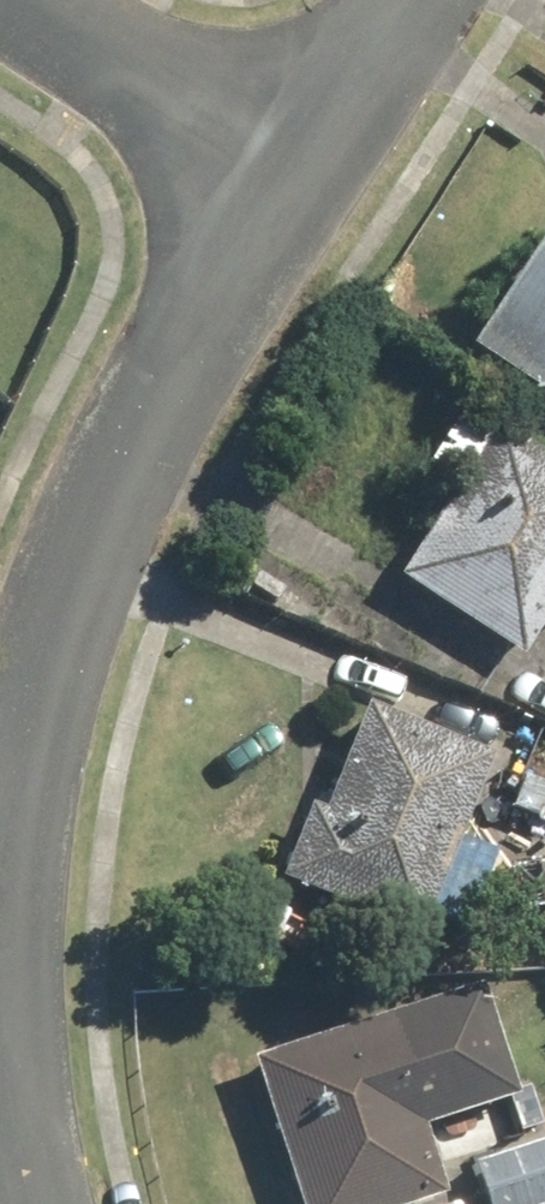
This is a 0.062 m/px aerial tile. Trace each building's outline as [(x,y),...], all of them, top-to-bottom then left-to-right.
[(539,240),(469,347),(544,397),(544,243),(539,240)] [(454,491),(396,578),(518,660),(544,619),(544,460),(497,427),(493,433),(463,413),(424,471),(454,491)] [(319,813),(308,809),(283,872),(420,926),(486,761),(360,711),(319,813)] [(524,771),(507,812),(544,829),(544,780),(524,771)] [(439,1198),(417,1130),(507,1101),(472,992),(251,1062),(296,1203),(421,1203),(439,1198)] [(471,1169),(483,1203),(544,1203),(544,1141),(471,1169)]
